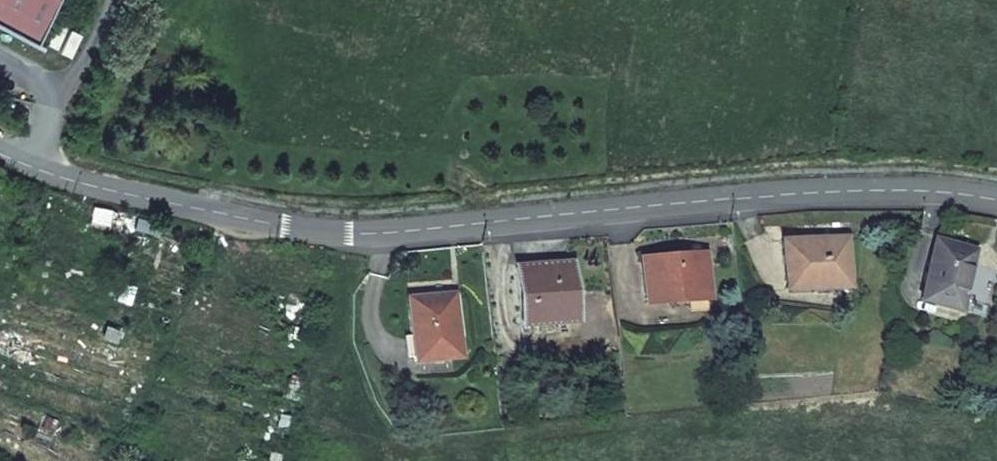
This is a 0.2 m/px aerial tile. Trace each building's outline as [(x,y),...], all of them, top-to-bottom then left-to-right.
[(36,46),(60,0),(0,0),(0,27),(36,46)] [(788,295),(854,290),(850,235),(817,238),(785,240),(788,295)] [(958,243),(936,237),(919,305),(965,316),(981,248),(958,243)] [(675,255),(641,258),(645,309),(714,303),(710,252),(675,255)] [(545,264),(516,267),(522,332),(582,326),(575,261),(564,262),(545,264)] [(433,295),(408,298),(415,368),(467,362),(460,293),(433,295)]
